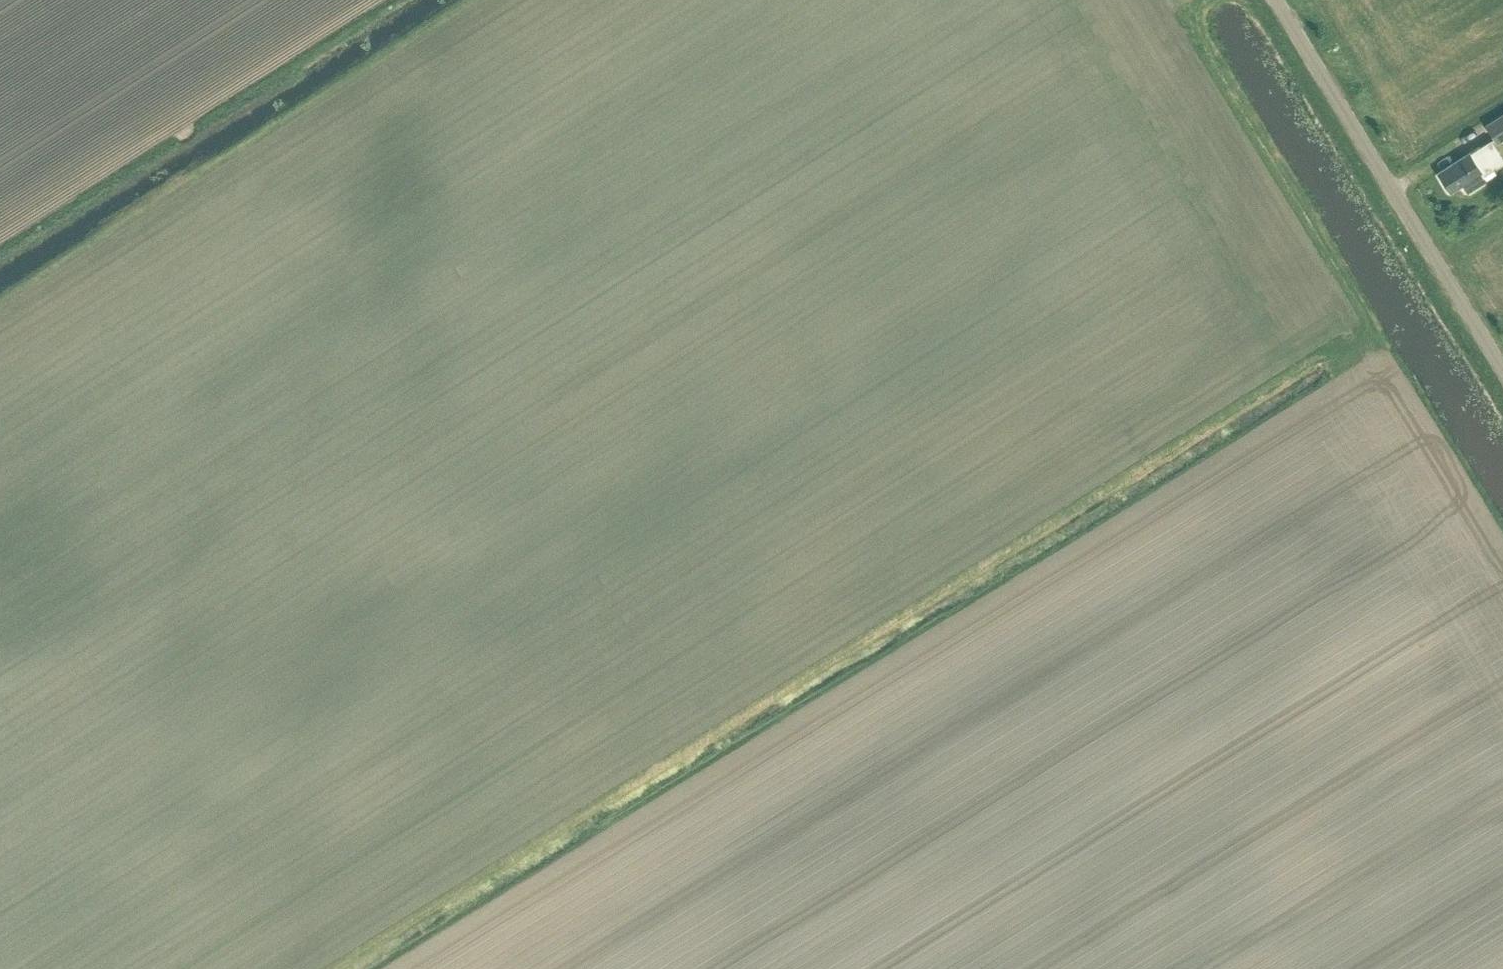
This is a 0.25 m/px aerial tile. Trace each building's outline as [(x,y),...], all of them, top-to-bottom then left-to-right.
[(1502,137),(1502,110),(1485,122),(1497,141),(1502,137)] [(1490,139),(1469,152),(1468,152),(1437,171),(1449,191),(1461,183),(1467,191),(1486,179),(1483,175),(1502,162),(1502,159),(1490,139)]
